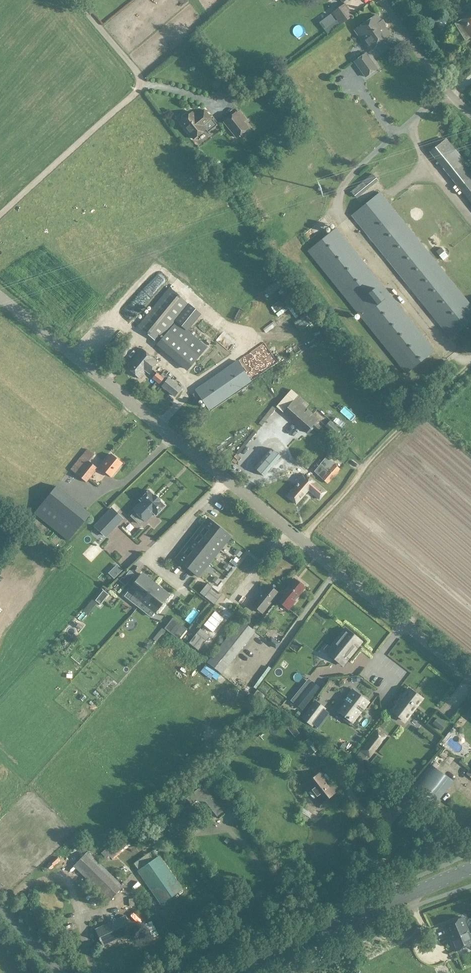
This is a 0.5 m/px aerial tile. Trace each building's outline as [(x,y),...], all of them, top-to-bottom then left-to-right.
[(354,15),(344,3),(332,13),(341,25),(354,15)] [(324,30),(336,21),(330,14),(319,22),(324,30)] [(455,24),(465,40),(468,39),(470,43),(470,14),(455,24)] [(368,50),(376,45),(390,34),(377,16),(363,26),(363,25),(355,31),(368,50)] [(377,69),(366,52),(353,61),(365,77),(377,69)] [(181,118),(183,120),(180,122),(193,139),(206,129),(208,132),(216,125),(204,110),(195,117),(192,112),(189,115),(188,113),(185,113),(182,116),(181,118)] [(223,122),(236,139),(249,128),(236,111),(223,122)] [(446,138),(429,152),(470,204),(470,169),(446,138)] [(356,199),(378,181),(372,174),(350,192),(356,199)] [(450,338),(470,322),(470,305),(380,192),(351,215),(450,338)] [(307,251),(406,374),(436,350),(336,227),(307,251)] [(12,285),(20,275),(10,266),(1,277),(12,285)] [(170,287),(138,326),(158,342),(189,303),(170,287)] [(84,310),(88,306),(77,296),(73,301),(84,310)] [(191,333),(176,321),(156,345),(187,371),(207,347),(195,336),(197,334),(192,330),(191,333)] [(105,332),(97,338),(100,342),(108,336),(105,332)] [(155,359),(141,348),(125,367),(140,379),(146,371),(149,373),(158,362),(155,360),(155,359)] [(252,381),(237,360),(194,390),(209,411),(252,381)] [(160,375),(157,372),(152,378),(159,383),(164,378),(165,379),(168,375),(163,371),(160,375)] [(168,378),(162,386),(174,396),(181,388),(168,378)] [(188,397),(181,399),(184,407),(191,404),(188,397)] [(283,411),(306,432),(318,419),(295,398),(283,411)] [(330,420),(325,426),(335,435),(340,429),(330,420)] [(87,448),(70,469),(86,481),(97,467),(89,461),(94,454),(87,448)] [(263,476),(281,457),(271,448),(253,468),(263,476)] [(105,459),(99,467),(111,477),(122,463),(111,454),(106,460),(105,459)] [(327,470),(321,478),(327,483),(340,469),(326,457),(320,464),(327,470)] [(306,474),(304,476),(302,475),(295,483),(297,485),(287,496),(296,504),(309,490),(319,499),(326,492),(306,474)] [(34,512),(68,541),(91,514),(56,485),(34,512)] [(164,506),(159,501),(159,500),(155,495),(154,496),(148,491),(140,500),(142,502),(134,511),(135,512),(132,516),(140,524),(144,520),(145,521),(153,513),(156,515),(164,506)] [(104,534),(121,517),(112,509),(95,526),(104,534)] [(202,535),(199,533),(198,533),(202,536),(217,548),(224,553),(217,547),(221,543),(223,545),(230,536),(209,520),(204,526),(207,529),(202,535)] [(191,549),(206,561),(213,567),(213,566),(209,563),(215,554),(213,553),(217,548),(202,536),(196,542),(193,540),(188,547),(191,549)] [(203,566),(206,561),(191,549),(185,556),(182,553),(177,560),(198,576),(205,568),(203,566)] [(248,592),(259,601),(279,576),(267,567),(261,574),(257,571),(259,568),(250,561),(240,575),(250,582),(251,580),(255,584),(248,592)] [(128,591),(133,595),(129,599),(138,607),(142,602),(141,602),(155,584),(142,574),(128,591)] [(294,579),(280,596),(276,600),(289,610),(296,601),(294,600),(304,587),(294,579)] [(141,602),(142,602),(155,612),(168,595),(155,584),(141,602)] [(207,585),(200,594),(214,605),(221,596),(207,585)] [(104,590),(95,599),(100,604),(109,594),(104,590)] [(215,611),(205,625),(213,631),(224,618),(215,611)] [(173,618),(165,628),(178,639),(186,629),(173,618)] [(241,620),(207,663),(221,674),(255,631),(241,620)] [(357,646),(354,643),(357,639),(346,629),(331,647),(334,650),(330,655),(342,665),(357,646)] [(201,631),(189,646),(199,653),(210,638),(201,631)] [(209,679),(211,676),(216,679),(220,675),(215,671),(216,671),(206,663),(200,671),(209,679)] [(302,709),(311,698),(299,689),(290,700),(302,709)] [(422,699),(409,689),(403,697),(401,695),(396,702),(398,703),(392,711),(405,721),(411,712),(412,713),(416,708),(415,707),(422,699)] [(360,705),(364,699),(352,690),(344,700),(346,702),(336,715),(350,725),(363,707),(360,705)] [(324,710),(314,702),(303,717),(313,724),(324,710)] [(437,718),(433,723),(441,730),(446,725),(437,718)] [(371,738),(361,751),(369,757),(379,744),(385,736),(377,730),(371,738)] [(302,743),(311,755),(319,750),(309,737),(302,743)] [(438,759),(443,764),(452,755),(447,749),(438,759)] [(461,768),(464,764),(454,757),(451,761),(461,768)] [(431,808),(453,781),(430,763),(409,790),(431,808)] [(338,790),(322,771),(303,785),(319,805),(338,790)] [(203,784),(187,798),(191,804),(196,800),(206,801),(218,816),(224,811),(203,784)] [(372,808),(388,795),(381,787),(365,800),(372,808)] [(99,845),(106,853),(124,838),(117,830),(99,845)] [(73,866),(108,901),(126,884),(124,882),(121,884),(88,851),(73,866)] [(180,890),(156,857),(137,871),(161,904),(180,890)] [(125,915),(95,929),(103,945),(132,931),(125,915)] [(444,925),(449,938),(455,951),(470,945),(470,933),(469,933),(468,930),(463,917),(444,925)]
